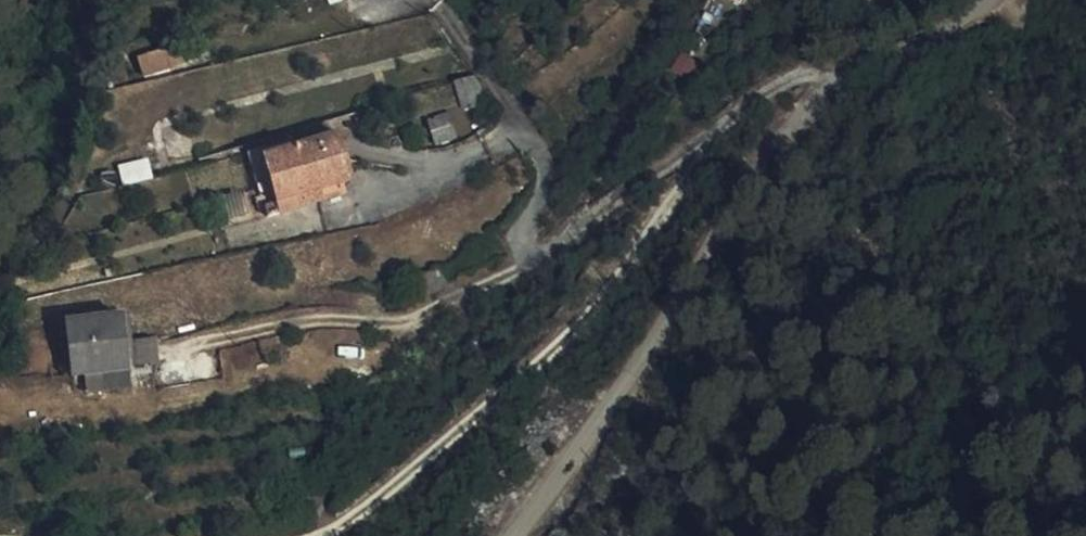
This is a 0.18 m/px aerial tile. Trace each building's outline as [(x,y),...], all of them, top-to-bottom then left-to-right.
[(724,18),(735,0),(692,0),(685,10),(710,28),(719,15),(724,18)] [(449,137),(471,128),(457,105),(438,114),(449,137)] [(261,244),(301,230),(298,222),(332,208),(314,161),(277,176),(271,162),(236,175),(261,244)] [(132,364),(158,364),(159,338),(133,337),(132,364)] [(62,405),(106,401),(101,345),(42,350),(48,406),(62,405)]
